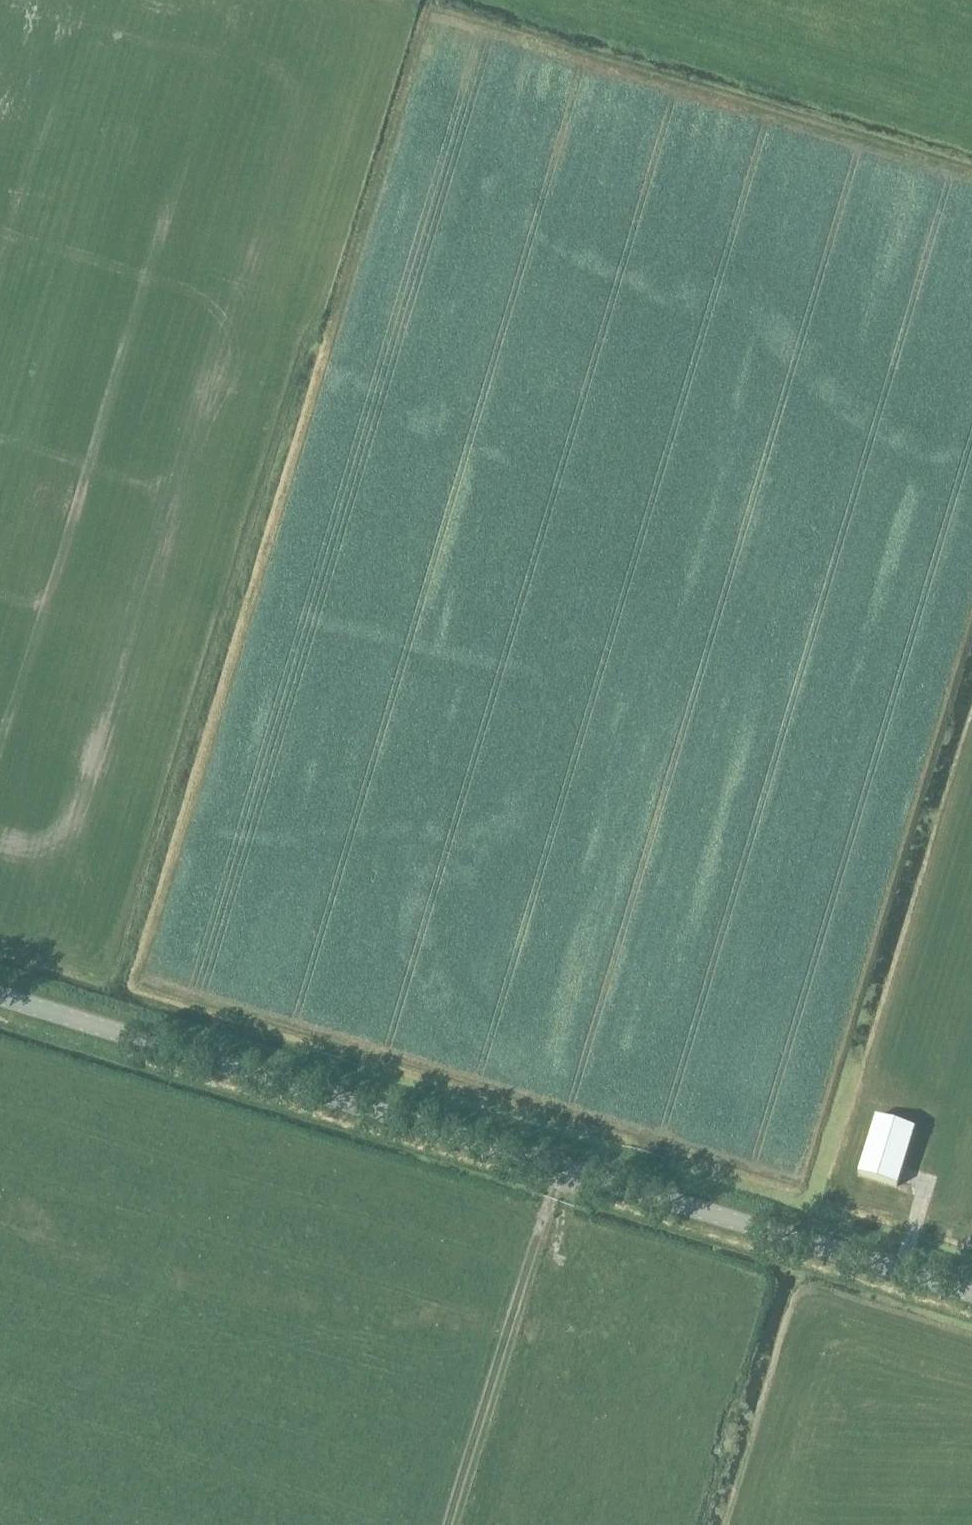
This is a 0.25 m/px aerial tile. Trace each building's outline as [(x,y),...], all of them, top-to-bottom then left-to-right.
[(859,1175),(896,1186),(914,1129),(877,1118),(859,1175)]
